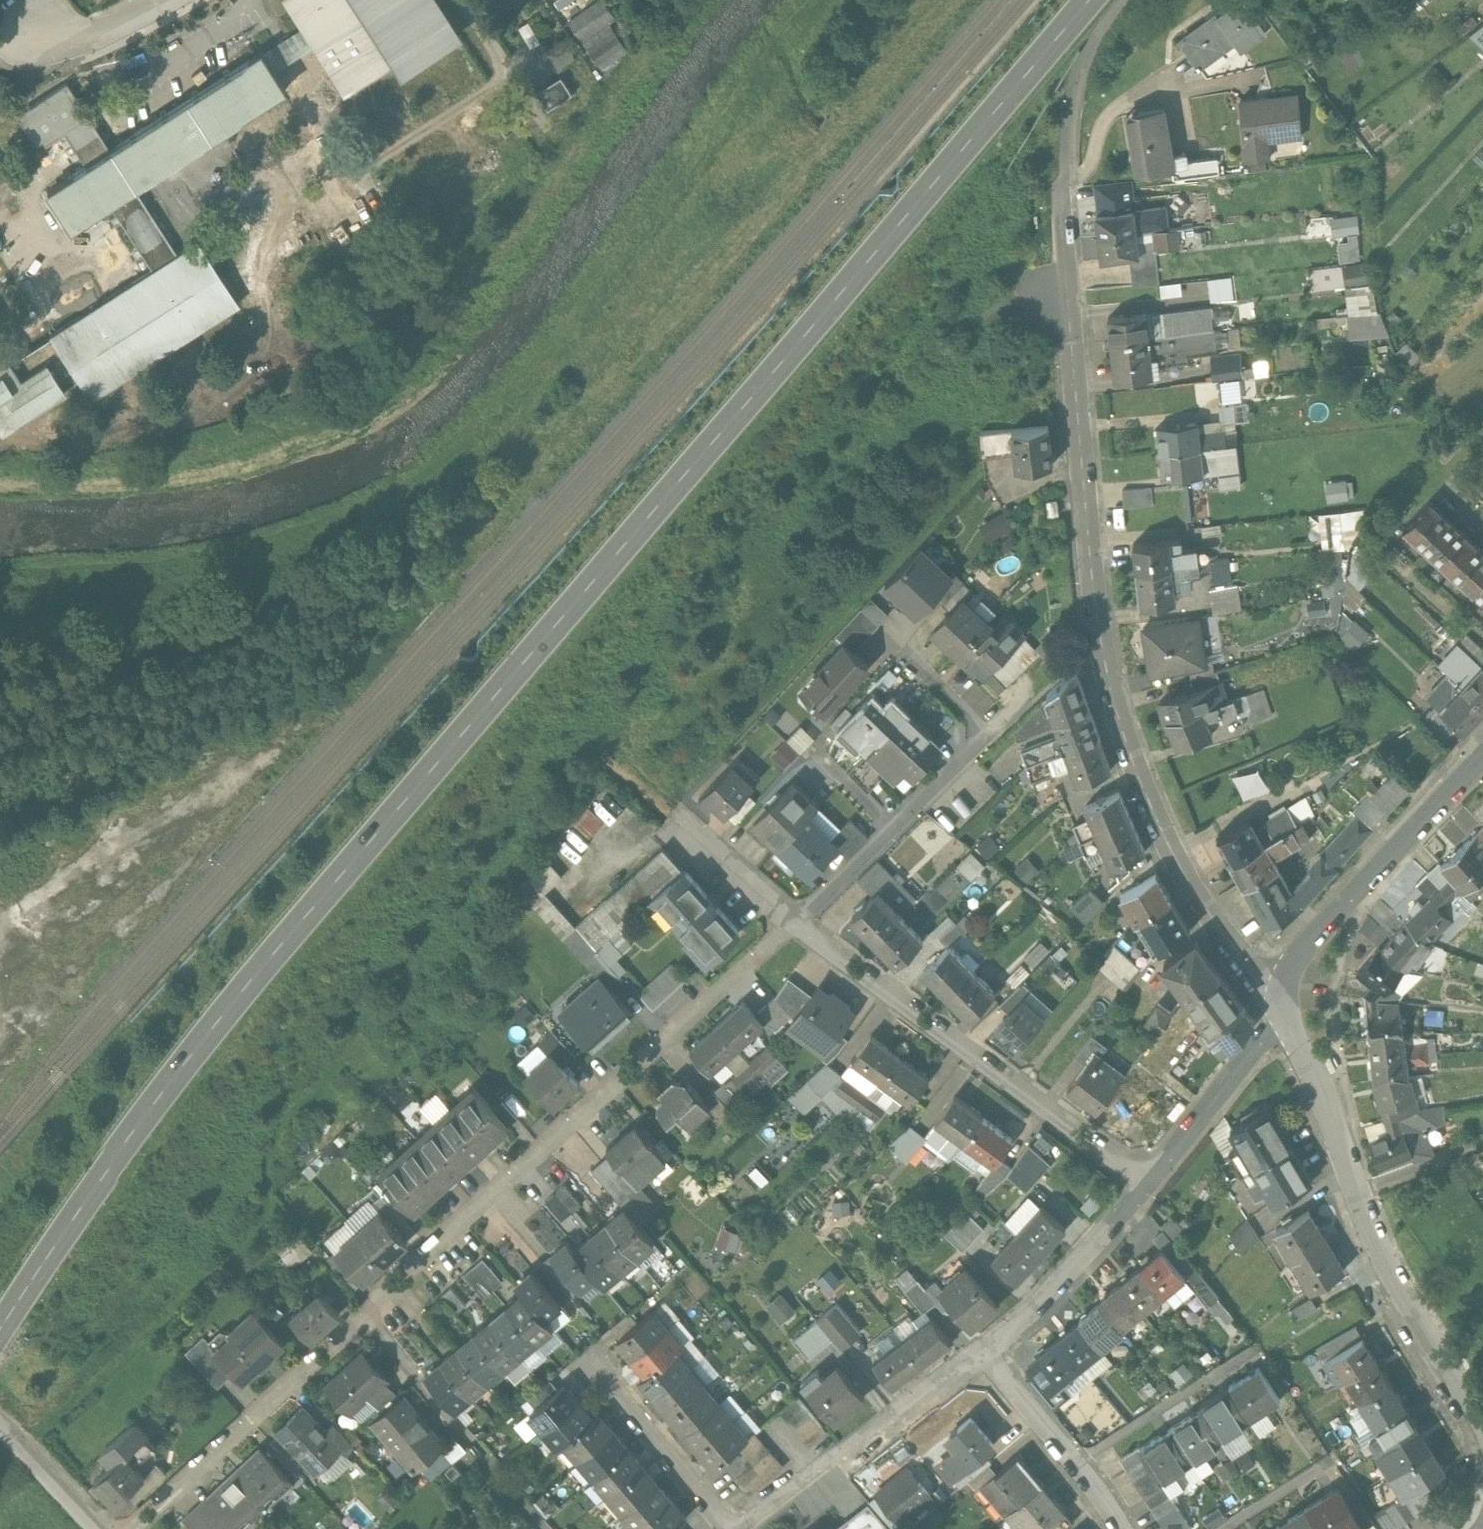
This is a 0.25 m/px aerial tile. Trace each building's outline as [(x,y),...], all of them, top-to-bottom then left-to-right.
[(287,0),(346,93),(397,60),(404,72),(458,37),(434,0),(287,0)] [(565,23),(601,70),(627,49),(607,24),(614,19),(599,0),(594,0),(565,23)] [(1218,17),(1217,15),(1211,20),(1212,21),(1211,22),(1208,18),(1182,35),(1199,62),(1197,63),(1199,66),(1227,46),(1225,43),(1235,36),(1244,48),(1267,32),(1244,0),(1242,0),(1218,17)] [(1471,31),(1482,42),(1482,22),(1471,31)] [(554,68),(573,57),(562,38),(543,50),(554,68)] [(263,54),(109,152),(67,85),(16,118),(38,151),(64,135),(86,168),(46,193),(70,230),(109,204),(152,271),(50,337),(51,339),(22,357),(28,367),(42,358),(62,389),(77,379),(90,401),(237,306),(220,279),(218,280),(213,271),(214,270),(197,244),(177,257),(133,189),(286,90),(263,54)] [(531,90),(542,108),(566,93),(556,75),(531,90)] [(1258,99),(1258,97),(1241,99),(1248,159),(1269,157),(1266,129),(1277,128),(1278,137),(1301,134),(1297,94),(1266,97),(1266,98),(1258,99)] [(1165,107),(1140,111),(1140,112),(1133,114),(1135,123),(1130,123),(1136,161),(1171,155),(1172,155),(1172,153),(1165,107)] [(1218,156),(1187,161),(1185,151),(1172,153),(1172,155),(1171,155),(1175,178),(1220,171),(1218,156)] [(1122,184),(1097,187),(1099,201),(1123,199),(1122,184)] [(1134,211),(1097,215),(1099,238),(1136,234),(1134,211)] [(1166,211),(1153,212),(1155,232),(1168,231),(1166,211)] [(1357,215),(1331,218),(1333,237),(1357,235),(1357,215)] [(1168,231),(1155,232),(1156,241),(1157,251),(1170,250),(1168,231)] [(1136,234),(1099,238),(1101,261),(1139,257),(1138,253),(1157,251),(1156,241),(1137,243),(1136,234)] [(1338,243),(1340,261),(1360,259),(1357,235),(1348,236),(1348,241),(1338,243)] [(1130,259),(1133,287),(1158,284),(1155,256),(1130,259)] [(1342,265),(1343,286),(1371,283),(1368,262),(1342,265)] [(1307,269),(1310,293),(1344,289),(1343,286),(1342,265),(1307,269)] [(1231,277),(1207,281),(1210,304),(1234,301),(1231,277)] [(1371,283),(1343,286),(1344,289),(1347,317),(1376,314),(1371,283)] [(1210,310),(1146,317),(1148,339),(1213,332),(1210,310)] [(1347,317),(1347,318),(1350,339),(1389,335),(1381,314),(1347,317)] [(1146,317),(1109,321),(1111,343),(1148,339),(1146,317)] [(1111,343),(1110,343),(1114,383),(1153,379),(1152,370),(1189,366),(1188,359),(1206,358),(1206,357),(1217,356),(1215,332),(1148,339),(1111,343)] [(1395,355),(1409,369),(1420,358),(1405,344),(1395,355)] [(0,350),(0,429),(1,431),(63,391),(62,389),(42,358),(28,367),(22,357),(10,365),(0,350)] [(1228,357),(1212,359),(1215,382),(1243,379),(1241,356),(1228,358),(1228,357)] [(1243,401),(1219,405),(1223,424),(1247,419),(1243,401)] [(1196,424),(1156,428),(1159,453),(1199,449),(1197,433),(1196,424)] [(1050,427),(1002,432),(1005,455),(1014,453),(1016,471),(1054,467),(1050,427)] [(1223,430),(1197,433),(1199,449),(1224,446),(1223,430)] [(1234,447),(1225,448),(1224,446),(1199,449),(1159,453),(1162,479),(1217,473),(1219,489),(1239,487),(1234,447)] [(1328,504),(1347,502),(1345,481),(1325,482),(1328,504)] [(1150,489),(1122,492),(1124,508),(1152,506),(1150,489)] [(1057,501),(1047,502),(1049,516),(1059,515),(1057,501)] [(1473,543),(1428,501),(1403,528),(1448,570),(1473,543)] [(1319,515),(1322,548),(1343,547),(1348,545),(1371,521),(1370,510),(1319,515)] [(1003,513),(976,522),(982,540),(1009,531),(1003,513)] [(1180,537),(1132,542),(1134,556),(1131,557),(1132,568),(1135,568),(1184,563),(1198,561),(1196,546),(1181,548),(1180,537)] [(1473,543),(1448,570),(1482,602),(1482,552),(1473,543)] [(1322,548),(1318,549),(1323,597),(1342,594),(1344,577),(1343,547),(1322,548)] [(936,596),(952,580),(951,578),(922,551),(888,587),(918,616),(936,596)] [(1344,577),(1359,591),(1379,569),(1364,555),(1347,575),(1344,577)] [(1228,558),(1211,560),(1213,584),(1231,582),(1228,558)] [(1184,563),(1135,568),(1138,604),(1176,600),(1175,590),(1187,589),(1184,563)] [(952,580),(936,596),(945,604),(963,585),(953,575),(951,578),(952,580)] [(1359,591),(1344,577),(1342,594),(1342,601),(1351,611),(1364,597),(1359,591)] [(945,604),(942,607),(951,616),(973,593),(963,585),(945,604)] [(1236,586),(1210,590),(1214,613),(1240,609),(1236,586)] [(951,616),(950,616),(935,632),(960,656),(989,625),(997,616),(973,593),(951,616)] [(1307,604),(1309,618),(1326,615),(1323,601),(1307,604)] [(889,618),(873,602),(863,613),(879,628),(889,618)] [(879,628),(863,613),(839,638),(847,645),(855,653),(879,628)] [(1176,667),(1188,666),(1203,663),(1203,662),(1197,620),(1142,628),(1149,675),(1176,672),(1176,667)] [(1368,633),(1354,620),(1338,637),(1352,650),(1368,633)] [(989,625),(960,656),(975,671),(979,668),(985,675),(981,678),(983,679),(1026,637),(1011,622),(999,634),(989,625)] [(1467,636),(1459,645),(1479,663),(1482,659),(1482,650),(1467,636)] [(1042,657),(1042,656),(1026,640),(1017,648),(1033,665),(1042,657)] [(1042,656),(1042,657),(1050,664),(1066,648),(1059,640),(1042,656)] [(855,653),(847,645),(804,692),(816,703),(817,701),(828,711),(843,695),(845,696),(853,688),(851,686),(870,667),(855,653)] [(1024,673),(1033,665),(1017,648),(1008,657),(1024,673)] [(1015,682),(1024,673),(1008,657),(999,665),(1015,682)] [(1213,661),(1203,662),(1203,663),(1188,666),(1190,679),(1214,672),(1213,661)] [(1006,690),(1015,682),(999,665),(990,674),(1006,690)] [(1482,666),(1472,678),(1459,666),(1450,675),(1482,707),(1482,666)] [(1046,699),(1055,722),(1089,710),(1076,671),(1046,699)] [(1214,672),(1190,679),(1194,691),(1220,683),(1217,671),(1214,672)] [(997,699),(1006,690),(990,674),(981,683),(997,699)] [(1448,674),(1426,696),(1435,705),(1441,710),(1447,716),(1444,719),(1452,727),(1456,724),(1464,732),(1482,712),(1482,707),(1450,675),(1448,674)] [(1194,691),(1176,696),(1176,698),(1159,703),(1164,719),(1226,701),(1220,683),(1194,691)] [(1263,690),(1243,696),(1247,711),(1251,722),(1271,716),(1263,690)] [(1226,701),(1164,719),(1177,746),(1212,735),(1209,726),(1223,721),(1222,718),(1247,711),(1243,696),(1226,701)] [(1046,699),(1013,731),(1028,771),(1034,765),(1066,753),(1055,722),(1046,699)] [(875,709),(869,703),(857,715),(843,730),(844,731),(857,743),(872,734),(881,742),(908,714),(900,707),(897,709),(894,706),(892,705),(890,706),(885,710),(880,704),(875,709)] [(1447,716),(1441,710),(1435,705),(1424,717),(1445,737),(1454,728),(1452,727),(1444,719),(1447,716)] [(848,707),(831,725),(841,734),(844,731),(843,730),(857,715),(848,707)] [(881,742),(870,754),(888,774),(896,782),(909,769),(917,777),(930,763),(926,760),(938,747),(930,739),(932,737),(908,714),(881,742)] [(801,757),(784,740),(768,756),(785,774),(801,757)] [(1066,753),(1034,765),(1028,771),(1032,782),(1058,771),(1061,777),(1070,774),(1067,767),(1071,766),(1077,782),(1090,777),(1091,782),(1112,774),(1100,740),(1066,753)] [(870,754),(850,775),(869,796),(884,781),(883,779),(888,774),(870,754)] [(761,781),(739,760),(700,801),(710,811),(715,806),(727,817),(748,796),(761,781)] [(1414,784),(1398,769),(1354,812),(1357,816),(1374,830),(1403,799),(1414,784)] [(792,786),(754,826),(780,850),(783,846),(809,819),(818,810),(792,786)] [(1117,790),(1095,798),(1097,804),(1086,808),(1092,821),(1099,836),(1132,822),(1117,790)] [(756,804),(748,796),(727,817),(736,825),(756,804)] [(1306,798),(1290,806),(1289,804),(1274,812),(1284,832),(1301,823),(1314,816),(1306,798)] [(571,823),(588,839),(604,822),(587,806),(571,823)] [(1250,818),(1217,836),(1230,861),(1284,832),(1274,812),(1269,814),(1272,819),(1265,822),(1266,824),(1256,830),(1250,818)] [(1280,874),(1247,892),(1267,928),(1300,911),(1374,830),(1357,816),(1308,868),(1312,872),(1291,894),(1280,874)] [(833,842),(809,819),(783,846),(803,864),(800,868),(810,878),(824,863),(838,848),(832,842),(833,842)] [(1092,821),(1074,829),(1081,844),(1099,836),(1092,821)] [(1132,822),(1099,836),(1108,855),(1112,864),(1145,852),(1132,822)] [(1284,832),(1230,861),(1244,886),(1277,868),(1271,857),(1277,854),(1278,855),(1313,835),(1311,830),(1307,832),(1301,823),(1284,832)] [(869,842),(849,824),(833,842),(832,842),(838,848),(850,860),(869,842)] [(1457,852),(1479,877),(1482,873),(1482,847),(1482,846),(1482,829),(1457,852)] [(1099,836),(1081,844),(1089,863),(1108,855),(1099,836)] [(662,850),(575,928),(596,951),(650,902),(671,883),(672,884),(683,874),(662,850)] [(1479,877),(1457,852),(1441,865),(1440,866),(1452,879),(1441,890),(1450,899),(1460,889),(1462,891),(1479,877)] [(561,877),(548,862),(530,877),(544,892),(561,877)] [(1452,879),(1440,866),(1441,865),(1438,862),(1425,874),(1441,890),(1452,879)] [(918,903),(879,863),(860,881),(877,898),(881,894),(904,917),(918,903)] [(671,883),(650,902),(669,923),(672,921),(689,940),(686,942),(707,964),(728,945),(727,943),(739,932),(684,873),(683,874),(672,884),(671,883)] [(1441,890),(1425,874),(1416,883),(1431,899),(1441,890)] [(1172,901),(1156,875),(1121,894),(1137,921),(1172,901)] [(575,928),(530,877),(517,888),(563,939),(575,928)] [(1431,899),(1406,922),(1427,942),(1452,920),(1442,907),(1450,899),(1441,890),(1431,899)] [(1072,909),(1084,923),(1103,906),(1091,891),(1072,909)] [(854,920),(877,943),(904,917),(881,894),(877,898),(854,920)] [(1190,931),(1172,901),(1137,921),(1155,952),(1190,931)] [(877,943),(898,966),(925,940),(904,917),(877,943)] [(1381,951),(1403,970),(1417,953),(1424,959),(1433,948),(1427,942),(1406,922),(1381,951)] [(959,925),(942,940),(951,949),(952,948),(954,949),(969,935),(959,925)] [(596,951),(575,928),(563,939),(590,969),(602,958),(596,951)] [(1218,971),(1196,941),(1163,965),(1186,997),(1193,989),(1218,971)] [(927,973),(949,995),(975,971),(954,949),(952,948),(951,949),(927,973)] [(1403,970),(1381,951),(1378,948),(1357,973),(1371,987),(1375,982),(1384,992),(1391,984),(1403,970)] [(1121,990),(1139,972),(1113,949),(1096,968),(1121,990)] [(622,980),(602,958),(590,969),(601,981),(602,980),(611,990),(622,980)] [(1039,970),(1048,979),(1060,969),(1050,959),(1039,970)] [(669,965),(637,995),(652,1010),(684,982),(669,965)] [(1016,992),(1023,984),(1029,978),(1021,970),(1007,984),(1016,992)] [(1422,974),(1403,970),(1391,984),(1401,993),(1422,974)] [(949,995),(971,1018),(997,993),(975,971),(949,995)] [(1218,971),(1193,989),(1186,997),(1210,1030),(1214,1028),(1242,1006),(1218,971)] [(812,997),(789,979),(776,997),(794,1018),(795,1019),(812,997)] [(611,990),(602,980),(601,981),(588,993),(585,989),(562,1009),(574,1026),(594,1049),(632,1015),(611,990)] [(1384,992),(1375,982),(1371,987),(1364,994),(1378,999),(1397,1001),(1397,999),(1398,997),(1402,993),(1401,993),(1391,984),(1384,992)] [(1032,993),(1023,984),(1016,992),(1001,1007),(1010,1016),(1024,1002),(1032,993)] [(795,1019),(791,1025),(821,1048),(825,1051),(838,1034),(853,1015),(845,1010),(846,1003),(836,996),(829,997),(818,989),(812,997),(795,1019)] [(1397,1001),(1378,999),(1364,994),(1369,1036),(1403,1033),(1400,1011),(1399,1012),(1398,1001),(1397,1001)] [(777,999),(758,1016),(775,1034),(794,1018),(777,999)] [(994,1032),(1016,1053),(1046,1023),(1024,1002),(1010,1016),(994,1032)] [(763,1027),(742,1004),(717,1027),(737,1050),(763,1027)] [(1161,1005),(1148,1022),(1161,1032),(1174,1015),(1161,1005)] [(1242,1006),(1214,1028),(1231,1052),(1253,1022),(1251,1019),(1242,1006)] [(717,1027),(690,1051),(710,1074),(712,1072),(720,1081),(732,1071),(724,1062),(737,1050),(717,1027)] [(575,1057),(552,1032),(539,1043),(550,1055),(551,1054),(563,1067),(575,1057)] [(1403,1033),(1369,1036),(1371,1058),(1410,1054),(1409,1045),(1404,1046),(1403,1033)] [(846,1041),(838,1034),(825,1051),(821,1048),(816,1055),(825,1064),(837,1053),(846,1041)] [(898,1060),(870,1038),(852,1062),(858,1066),(854,1071),(866,1079),(870,1075),(880,1083),(898,1060)] [(1108,1049),(1093,1038),(1076,1059),(1086,1068),(1093,1059),(1097,1063),(1108,1049)] [(1425,1043),(1409,1045),(1410,1054),(1427,1053),(1425,1043)] [(769,1050),(751,1066),(761,1077),(767,1083),(780,1072),(774,1065),(778,1061),(769,1050)] [(1427,1053),(1410,1054),(1412,1065),(1428,1062),(1427,1053)] [(563,1067),(551,1054),(550,1055),(526,1076),(553,1106),(578,1084),(563,1067)] [(1410,1054),(1371,1058),(1373,1079),(1409,1078),(1407,1066),(1412,1065),(1410,1054)] [(1069,1091),(1099,1113),(1109,1098),(1123,1082),(1093,1059),(1086,1068),(1069,1091)] [(880,1083),(893,1093),(889,1099),(898,1106),(903,1100),(908,1104),(926,1081),(898,1060),(880,1083)] [(751,1066),(733,1082),(742,1093),(761,1077),(751,1066)] [(831,1070),(818,1088),(828,1095),(841,1077),(831,1070)] [(1409,1078),(1373,1079),(1385,1119),(1397,1117),(1416,1112),(1409,1078)] [(688,1083),(685,1086),(681,1081),(676,1080),(661,1093),(664,1097),(658,1102),(657,1110),(668,1122),(678,1113),(689,1126),(708,1109),(710,1108),(703,1100),(688,1083)] [(865,1098),(843,1082),(836,1092),(855,1106),(865,1098)] [(741,1102),(725,1084),(714,1094),(730,1112),(741,1102)] [(507,1128),(474,1091),(456,1108),(489,1145),(507,1128)] [(714,1094),(712,1092),(703,1100),(710,1108),(708,1109),(719,1122),(730,1112),(714,1094)] [(885,1112),(865,1098),(855,1106),(877,1122),(885,1112)] [(1131,1114),(1109,1098),(1099,1113),(1098,1115),(1118,1130),(1131,1114)] [(963,1146),(982,1121),(954,1101),(923,1139),(922,1140),(925,1142),(947,1160),(963,1146)] [(1263,1101),(1240,1115),(1243,1120),(1230,1128),(1241,1145),(1229,1151),(1243,1174),(1254,1167),(1291,1145),(1263,1101)] [(489,1145),(456,1108),(437,1125),(470,1162),(489,1145)] [(1397,1117),(1385,1119),(1390,1133),(1371,1140),(1381,1168),(1412,1157),(1414,1163),(1434,1155),(1425,1132),(1426,1132),(1425,1130),(1438,1125),(1434,1109),(1397,1117)] [(982,1121),(963,1146),(993,1168),(1010,1143),(982,1121)] [(470,1162),(437,1125),(418,1142),(451,1179),(470,1162)] [(666,1162),(636,1127),(607,1152),(611,1156),(628,1177),(629,1176),(638,1186),(666,1162)] [(909,1127),(887,1147),(904,1165),(925,1142),(922,1140),(923,1139),(909,1127)] [(451,1179),(418,1142),(399,1159),(432,1196),(451,1179)] [(1315,1184),(1291,1145),(1254,1167),(1276,1202),(1290,1194),(1293,1198),(1315,1184)] [(1050,1167),(1028,1146),(1005,1177),(1025,1195),(1050,1167)] [(638,1186),(629,1176),(628,1177),(611,1156),(601,1164),(647,1219),(658,1209),(638,1186)] [(432,1196),(399,1159),(380,1176),(413,1212),(432,1196)] [(647,1219),(601,1164),(592,1173),(624,1210),(638,1226),(647,1219)] [(581,1207),(565,1187),(555,1195),(556,1196),(572,1215),(581,1207)] [(413,1232),(381,1196),(371,1205),(379,1214),(404,1240),(413,1232)] [(572,1215),(556,1196),(545,1204),(561,1223),(572,1215)] [(1041,1258),(1065,1232),(1042,1209),(1017,1236),(1041,1258)] [(663,1256),(639,1227),(638,1226),(624,1210),(608,1225),(636,1259),(645,1270),(663,1256)] [(984,1230),(968,1212),(944,1234),(963,1252),(984,1230)] [(1307,1212),(1276,1231),(1281,1241),(1274,1245),(1287,1268),(1293,1262),(1326,1241),(1318,1228),(1317,1228),(1307,1212)] [(404,1240),(379,1214),(357,1234),(384,1264),(407,1243),(404,1240)] [(1175,1223),(1168,1222),(1160,1229),(1162,1232),(1177,1250),(1187,1238),(1175,1223)] [(1246,1224),(1229,1241),(1235,1250),(1252,1233),(1246,1224)] [(636,1259),(608,1225),(591,1239),(620,1274),(636,1259)] [(715,1245),(732,1248),(734,1231),(717,1228),(715,1245)] [(1177,1250),(1162,1232),(1153,1240),(1163,1251),(1186,1279),(1184,1280),(1194,1292),(1207,1308),(1217,1300),(1177,1250)] [(1252,1233),(1235,1250),(1242,1260),(1258,1243),(1252,1233)] [(384,1264),(357,1234),(336,1252),(342,1258),(363,1282),(384,1264)] [(1017,1283),(1041,1258),(1017,1236),(994,1261),(1017,1283)] [(620,1274),(591,1239),(575,1252),(596,1278),(604,1288),(620,1274)] [(1326,1241),(1293,1262),(1287,1268),(1298,1286),(1305,1282),(1311,1292),(1344,1271),(1334,1255),(1335,1254),(1326,1241)] [(575,1252),(567,1243),(550,1257),(571,1282),(579,1292),(596,1278),(575,1252)] [(1163,1251),(1141,1268),(1164,1296),(1175,1309),(1194,1292),(1184,1280),(1186,1279),(1163,1251)] [(571,1282),(550,1257),(541,1265),(557,1283),(562,1290),(571,1282)] [(363,1282),(342,1258),(332,1267),(353,1291),(363,1282)] [(498,1281),(482,1261),(473,1269),(489,1288),(498,1281)] [(557,1283),(541,1265),(532,1273),(547,1290),(548,1291),(557,1283)] [(1143,1313),(1164,1296),(1141,1268),(1120,1285),(1143,1313)] [(489,1288),(473,1269),(462,1278),(479,1297),(489,1288)] [(972,1326),(996,1306),(966,1271),(942,1292),(972,1326)] [(547,1290),(532,1273),(515,1286),(545,1321),(561,1307),(548,1291),(547,1290)] [(1143,1313),(1120,1285),(1099,1303),(1101,1306),(1121,1331),(1143,1313)] [(466,1308),(451,1289),(442,1297),(457,1315),(466,1308)] [(776,1291),(762,1303),(777,1321),(791,1309),(776,1291)] [(340,1316),(320,1294),(302,1311),(298,1306),(288,1315),(312,1342),(340,1316)] [(523,1296),(507,1309),(536,1344),(553,1331),(523,1296)] [(1309,1303),(1292,1313),(1299,1325),(1316,1314),(1309,1303)] [(859,1332),(837,1306),(818,1322),(832,1340),(839,1348),(859,1332)] [(1121,1331),(1101,1306),(1080,1323),(1102,1350),(1123,1333),(1121,1331)] [(507,1309),(491,1323),(520,1358),(536,1344),(507,1309)] [(283,1346),(253,1312),(231,1332),(222,1332),(209,1344),(235,1373),(243,1382),(260,1367),(262,1369),(272,1360),(269,1358),(283,1346)] [(651,1312),(617,1341),(632,1359),(665,1330),(651,1312)] [(932,1319),(903,1341),(922,1366),(951,1344),(932,1319)] [(818,1322),(817,1322),(792,1342),(808,1361),(832,1340),(818,1322)] [(491,1323),(474,1336),(504,1372),(520,1358),(491,1323)] [(1102,1350),(1080,1323),(1058,1340),(1081,1368),(1102,1350)] [(665,1330),(632,1359),(647,1376),(674,1353),(681,1347),(665,1330)] [(474,1336),(458,1350),(487,1385),(504,1372),(474,1336)] [(235,1373),(209,1344),(203,1337),(185,1354),(217,1389),(235,1373)] [(1342,1338),(1316,1354),(1323,1365),(1332,1360),(1331,1359),(1348,1348),(1342,1338)] [(1081,1368),(1058,1340),(1037,1357),(1044,1365),(1035,1371),(1053,1392),(1061,1385),(1060,1385),(1069,1378),(1081,1368)] [(1348,1348),(1331,1359),(1332,1360),(1346,1382),(1375,1363),(1361,1340),(1348,1348)] [(903,1341),(875,1363),(894,1387),(922,1366),(903,1341)] [(458,1350),(442,1363),(471,1399),(487,1385),(458,1350)] [(656,1398),(689,1370),(674,1353),(647,1376),(641,1381),(656,1398)] [(362,1355),(326,1388),(350,1415),(365,1401),(383,1385),(386,1382),(362,1355)] [(442,1363),(425,1377),(455,1412),(471,1399),(442,1363)] [(1375,1363),(1346,1382),(1359,1404),(1389,1385),(1387,1382),(1375,1363)] [(865,1397),(838,1365),(824,1377),(818,1370),(801,1383),(833,1423),(865,1397)] [(670,1416),(704,1388),(689,1370),(656,1398),(670,1416)] [(1260,1370),(1229,1391),(1249,1423),(1281,1402),(1280,1401),(1260,1370)] [(1060,1385),(1061,1385),(1053,1392),(1035,1371),(1026,1379),(1052,1412),(1070,1398),(1063,1390),(1072,1383),(1069,1378),(1060,1385)] [(383,1385),(365,1401),(376,1413),(393,1397),(383,1385)] [(578,1403),(563,1385),(528,1414),(544,1432),(578,1403)] [(1389,1385),(1359,1404),(1373,1426),(1403,1407),(1389,1385)] [(685,1433),(718,1405),(704,1388),(670,1416),(685,1433)] [(1198,1410),(1200,1413),(1219,1442),(1249,1423),(1229,1391),(1198,1410)] [(781,1412),(788,1420),(805,1407),(798,1398),(781,1412)] [(444,1447),(403,1399),(371,1426),(372,1427),(376,1424),(389,1439),(385,1442),(412,1474),(419,1468),(441,1450),(444,1447)] [(578,1403),(544,1432),(558,1450),(564,1445),(593,1420),(578,1403)] [(700,1450),(733,1423),(718,1405),(685,1433),(700,1450)] [(788,1420),(794,1429),(812,1415),(805,1407),(788,1420)] [(1417,1429),(1403,1407),(1373,1426),(1363,1432),(1378,1454),(1417,1429)] [(324,1434),(302,1410),(277,1434),(316,1475),(341,1452),(324,1434)] [(1219,1442),(1200,1413),(1170,1433),(1191,1465),(1220,1446),(1221,1446),(1219,1442)] [(794,1429),(801,1438),(819,1424),(812,1415),(794,1429)] [(613,1433),(598,1416),(564,1445),(579,1462),(613,1433)] [(994,1448),(971,1420),(949,1437),(960,1450),(941,1466),(954,1482),(955,1481),(985,1456),(994,1448)] [(714,1468),(748,1440),(733,1423),(700,1450),(714,1468)] [(134,1424),(100,1455),(110,1467),(94,1482),(96,1484),(96,1483),(102,1490),(102,1491),(103,1492),(104,1492),(113,1502),(113,1503),(115,1505),(127,1494),(145,1477),(144,1475),(135,1466),(155,1448),(134,1424)] [(801,1438),(808,1446),(825,1432),(819,1424),(801,1438)] [(354,1449),(333,1426),(324,1434),(341,1452),(346,1457),(354,1449)] [(1431,1452),(1417,1429),(1378,1454),(1392,1477),(1431,1452)] [(627,1450),(613,1433),(579,1462),(593,1479),(627,1450)] [(1170,1433),(1140,1452),(1161,1485),(1175,1475),(1191,1465),(1170,1433)] [(722,1463),(728,1471),(745,1457),(739,1449),(722,1463)] [(441,1450),(419,1468),(431,1483),(452,1463),(441,1450)] [(642,1467),(627,1450),(593,1479),(608,1496),(642,1467)] [(1119,1462),(1125,1472),(1144,1460),(1138,1450),(1119,1462)] [(242,1528),(243,1528),(291,1485),(260,1451),(211,1496),(214,1499),(242,1528)] [(1390,1478),(1404,1500),(1443,1475),(1429,1454),(1390,1478)] [(985,1456),(955,1481),(962,1490),(969,1484),(990,1467),(992,1465),(985,1456)] [(745,1457),(728,1471),(735,1480),(752,1465),(745,1457)] [(998,1476),(983,1488),(984,1489),(993,1500),(990,1502),(1004,1520),(1007,1517),(1043,1488),(1018,1459),(998,1476)] [(1125,1472),(1131,1482),(1150,1470),(1144,1460),(1125,1472)] [(166,1475),(156,1464),(144,1475),(145,1477),(127,1494),(135,1503),(166,1475)] [(656,1484),(642,1467),(608,1496),(622,1513),(656,1484)] [(990,1467),(969,1484),(978,1494),(984,1489),(983,1488),(998,1476),(990,1467)] [(1131,1482),(1138,1492),(1157,1480),(1150,1470),(1131,1482)] [(878,1498),(901,1525),(933,1499),(909,1471),(878,1498)] [(1175,1475),(1161,1485),(1170,1499),(1185,1490),(1175,1475)] [(1138,1492),(1144,1502),(1163,1490),(1157,1480),(1138,1492)] [(656,1484),(622,1513),(636,1528),(638,1528),(671,1501),(656,1484)] [(1007,1517),(1017,1528),(1047,1528),(1065,1514),(1054,1502),(1052,1504),(1042,1492),(1044,1490),(1043,1488),(1007,1517)] [(1144,1502),(1150,1512),(1169,1500),(1163,1490),(1144,1502)] [(1307,1512),(1318,1528),(1361,1528),(1350,1512),(1337,1492),(1307,1512)] [(1415,1520),(1424,1514),(1412,1495),(1403,1501),(1415,1520)] [(214,1499),(206,1507),(219,1520),(227,1528),(242,1528),(214,1499)] [(1150,1512),(1156,1522),(1176,1510),(1169,1500),(1150,1512)] [(671,1501),(638,1528),(673,1528),(685,1518),(671,1501)] [(1406,1526),(1415,1520),(1403,1501),(1394,1507),(1406,1526)] [(867,1505),(844,1523),(848,1528),(888,1528),(867,1505)] [(1360,1505),(1350,1512),(1361,1528),(1370,1528),(1373,1527),(1360,1505)] [(1406,1526),(1394,1507),(1385,1513),(1395,1528),(1400,1528),(1406,1526)] [(1161,1528),(1167,1528),(1182,1520),(1176,1510),(1156,1522),(1161,1528)] [(1307,1512),(1280,1528),(1318,1528),(1307,1512)] [(1385,1513),(1376,1518),(1383,1528),(1395,1528),(1385,1513)] [(1047,1528),(1071,1528),(1074,1526),(1065,1514),(1047,1528)] [(219,1520),(209,1528),(227,1528),(219,1520)]
